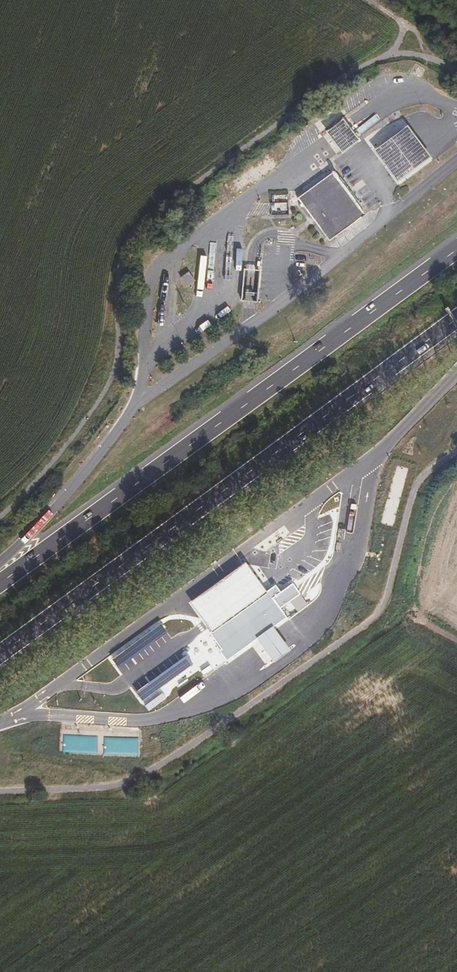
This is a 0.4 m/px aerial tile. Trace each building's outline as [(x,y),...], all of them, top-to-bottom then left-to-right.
[(358,93),(346,97),(351,110),(363,106),(358,93)] [(342,119),(325,132),(341,153),(358,140),(342,119)] [(406,126),(372,150),(396,182),(430,157),(406,126)] [(297,198),(329,241),(361,217),(365,215),(333,172),(332,171),(332,172),(331,172),(330,172),(330,173),(330,174),(297,198)] [(270,196),(272,215),(287,213),(286,195),(270,196)] [(188,272),(181,278),(185,285),(193,279),(188,272)] [(206,623),(212,631),(265,590),(261,584),(246,562),(191,602),(206,623)] [(265,590),(212,631),(210,632),(228,659),(258,637),(274,626),(287,616),(281,607),(300,592),(298,589),(293,582),(280,589),(275,583),(265,590)] [(290,647),(274,626),(258,637),(274,658),(290,647)]
